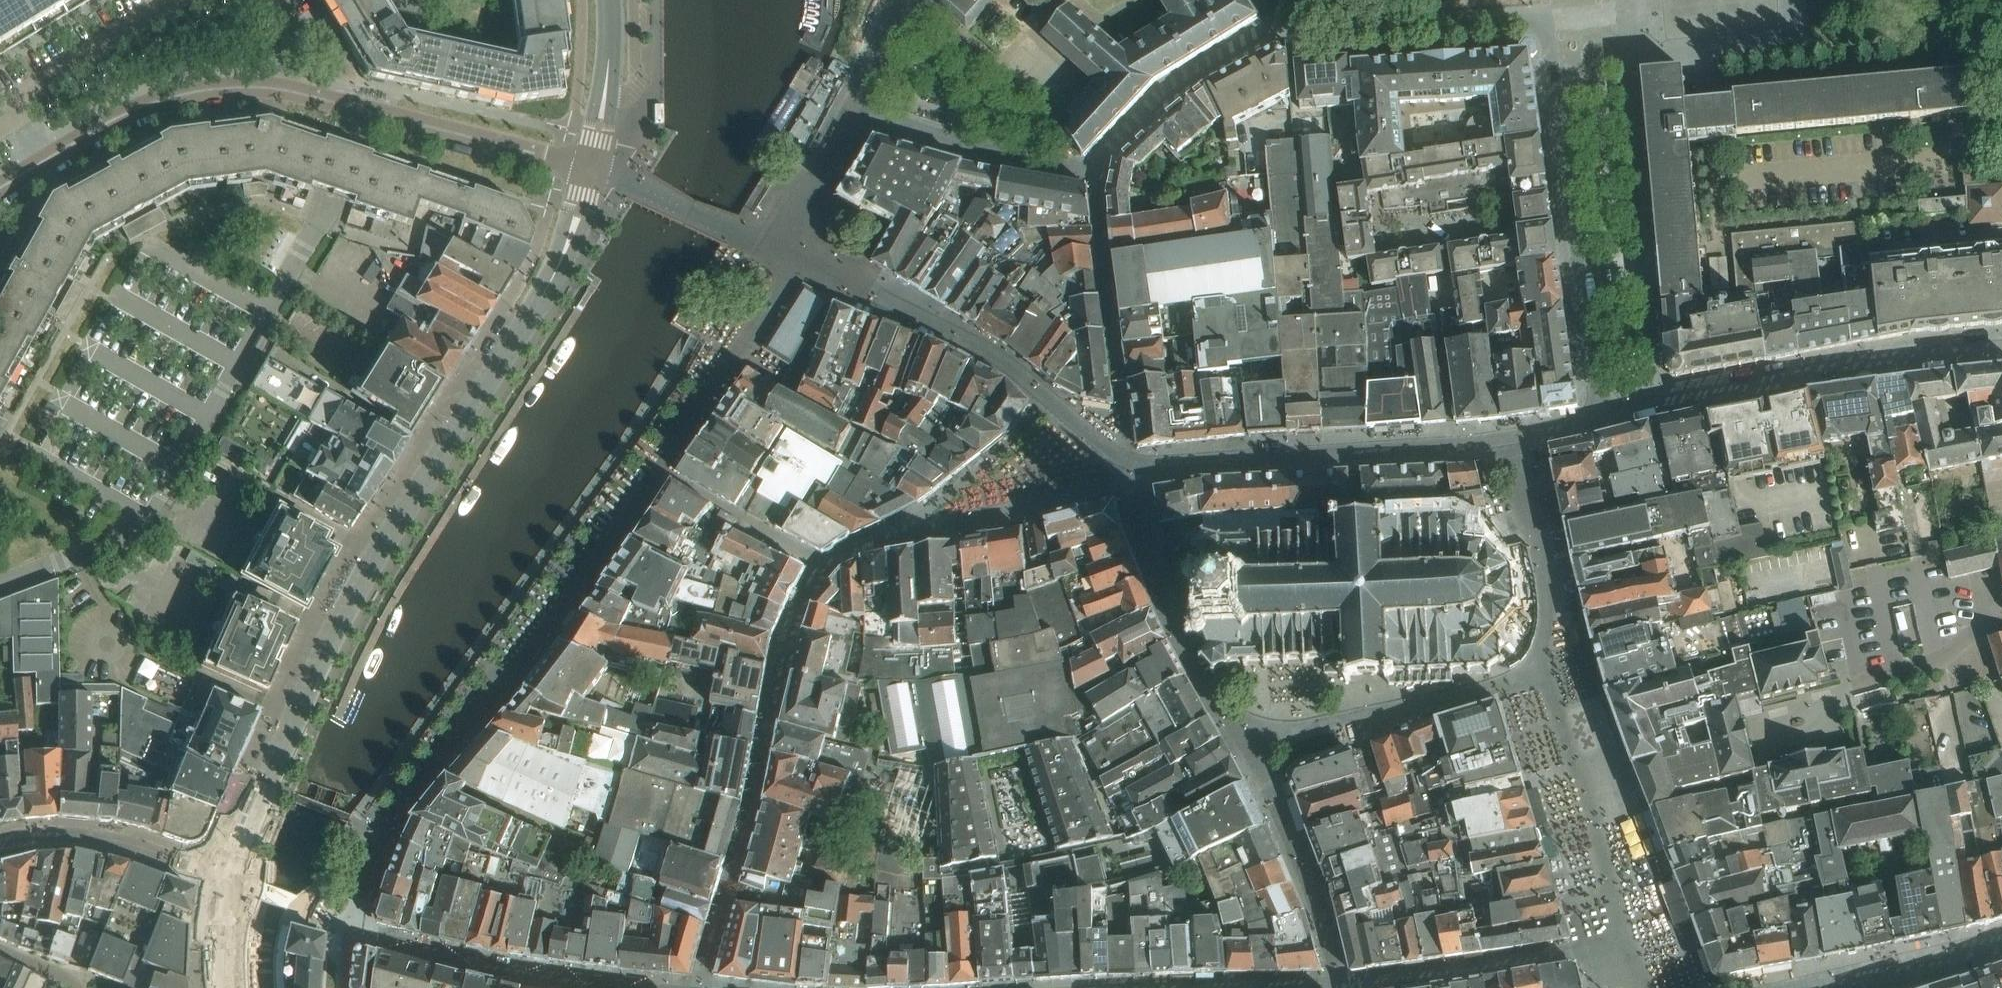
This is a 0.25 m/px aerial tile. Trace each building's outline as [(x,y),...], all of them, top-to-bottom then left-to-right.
[(92,0),(0,0),(0,57),(92,0)] [(422,42),(402,38),(383,6),(380,0),(323,0),(321,1),(340,32),(368,77),(370,78),(401,84),(511,108),(512,102),(564,95),(563,93),(561,77),(567,76),(567,74),(564,57),(568,57),(566,39),(568,38),(563,2),(567,1),(567,0),(518,0),(524,44),(520,63),(422,42)] [(937,2),(967,28),(969,26),(990,3),(992,0),(939,0),(937,2)] [(1258,17),(1247,0),(1163,0),(1173,16),(1119,49),(1070,5),(1049,28),(1043,35),(1096,83),(1069,112),(1076,120),(1066,130),(1065,132),(1081,154),(1082,156),(1083,155),(1084,156),(1155,81),(1258,17)] [(803,38),(811,41),(815,33),(807,29),(803,38)] [(1537,116),(1532,80),(1529,57),(1533,57),(1537,52),(1536,46),(1532,42),(1526,42),(1521,47),(1522,51),(1466,55),(1466,54),(1423,58),(1400,60),(1368,63),(1368,61),(1354,63),(1357,105),(1362,161),(1363,161),(1404,155),(1399,104),(1489,98),(1494,141),(1505,139),(1540,135),(1541,134),(1539,116),(1537,116)] [(1290,91),(1287,63),(1286,52),(1285,52),(1276,47),(1275,46),(1257,55),(1234,67),(1228,70),(1250,112),(1263,105),(1289,91),(1290,91)] [(766,127),(783,137),(824,69),(807,58),(766,127)] [(1357,105),(1354,63),(1353,63),(1353,64),(1347,64),(1346,58),(1296,63),(1300,109),(1328,107),(1357,105)] [(1666,68),(1641,70),(1662,303),(1704,299),(1704,297),(1703,297),(1688,136),(1735,131),(1736,134),(1975,111),(1972,69),(1968,70),(1945,72),(1931,73),(1732,92),(1733,97),(1725,98),(1694,100),(1685,101),(1682,68),(1682,66),(1666,68)] [(1250,112),(1228,70),(1217,76),(1208,81),(1224,117),(1227,124),(1239,117),(1250,112)] [(1224,117),(1208,81),(1206,82),(1188,97),(1212,126),(1213,127),(1224,117)] [(1175,157),(1212,126),(1188,97),(1160,120),(1121,157),(1114,160),(1136,164),(1142,165),(1168,141),(1175,149),(1171,152),(1175,157)] [(1401,111),(1407,152),(1492,140),(1487,99),(1401,111)] [(1368,344),(1366,317),(1366,316),(1365,316),(1363,292),(1344,294),(1340,260),(1338,234),(1340,234),(1336,197),(1331,136),(1325,137),(1324,118),(1302,120),(1304,139),(1299,139),(1299,148),(1300,152),(1301,152),(1310,284),(1303,284),(1304,298),(1305,317),(1305,321),(1315,320),(1317,350),(1336,348),(1337,364),(1318,365),(1322,431),(1368,429),(1369,412),(1369,373),(1368,346),(1368,344)] [(339,172),(348,146),(269,119),(170,131),(187,185),(263,175),(331,198),(339,172)] [(187,185),(170,131),(52,195),(0,287),(0,361),(16,369),(91,236),(187,185)] [(1546,178),(1540,135),(1505,139),(1509,166),(1508,166),(1509,169),(1511,181),(1512,181),(1512,182),(1513,182),(1513,181),(1543,177),(1543,178),(1546,178)] [(960,219),(959,185),(955,184),(963,162),(880,139),(856,183),(855,185),(854,185),(852,186),(851,187),(850,188),(849,189),(848,190),(848,192),(848,194),(848,195),(848,196),(849,198),(850,199),(851,200),(852,201),(854,201),(857,201),(858,201),(859,201),(897,221),(900,216),(926,230),(938,210),(960,219)] [(1300,152),(1299,148),(1295,148),(1296,153),(1295,153),(1294,139),(1266,141),(1266,148),(1268,173),(1272,212),(1279,300),(1304,298),(1303,284),(1310,284),(1301,152),(1300,152)] [(1468,173),(1466,161),(1469,157),(1475,157),(1478,160),(1479,171),(1508,166),(1509,166),(1505,139),(1494,141),(1404,156),(1404,155),(1363,161),(1368,192),(1397,188),(1395,176),(1398,172),(1404,172),(1407,174),(1409,185),(1425,183),(1424,179),(1468,173)] [(1238,140),(1227,142),(1229,150),(1239,149),(1238,140)] [(463,218),(473,188),(348,146),(339,172),(331,198),(411,225),(419,203),(463,218)] [(1967,149),(1962,149),(1963,169),(1963,171),(1964,186),(1984,184),(1984,181),(1982,148),(1979,148),(1978,148),(1969,149),(1967,149)] [(1130,192),(1136,164),(1114,160),(1107,194),(1109,213),(1131,210),(1129,192),(1130,192)] [(1086,185),(1002,169),(963,162),(955,184),(959,185),(967,187),(989,191),(992,205),(997,204),(1020,209),(1020,230),(1046,228),(1092,227),(1086,185)] [(1548,195),(1546,178),(1543,178),(1543,177),(1513,181),(1513,182),(1512,182),(1512,181),(1511,181),(1514,200),(1518,229),(1551,225),(1548,195)] [(260,182),(252,183),(253,196),(261,195),(260,182)] [(269,185),(260,182),(261,195),(265,196),(269,185)] [(252,183),(243,184),(245,197),(253,196),(252,183)] [(1968,188),(1969,224),(2001,223),(2001,183),(1984,184),(1984,187),(1968,188)] [(519,204),(495,196),(473,188),(463,218),(462,221),(465,222),(464,224),(477,229),(528,249),(533,233),(519,204)] [(1234,238),(1231,218),(1229,191),(1191,201),(1192,208),(1131,217),(1131,210),(1109,213),(1112,246),(1112,249),(1134,246),(1136,254),(1234,238)] [(1376,255),(1372,226),(1361,227),(1357,225),(1357,219),(1359,215),(1371,214),(1368,192),(1336,197),(1340,234),(1338,234),(1340,260),(1367,257),(1376,255)] [(1918,201),(1919,214),(1920,217),(1968,212),(1966,196),(1918,201)] [(955,245),(924,293),(945,305),(946,306),(977,261),(978,260),(986,252),(988,254),(991,249),(1007,260),(1025,245),(1020,230),(1020,209),(997,204),(992,205),(978,200),(963,222),(960,220),(960,219),(950,215),(938,210),(926,230),(945,241),(950,244),(950,242),(955,245)] [(160,207),(153,211),(160,224),(167,220),(160,207)] [(153,211),(145,215),(152,228),(160,224),(153,211)] [(1279,300),(1272,212),(1231,218),(1234,238),(1136,254),(1134,246),(1112,249),(1121,312),(1122,321),(1135,319),(1134,313),(1163,310),(1170,309),(1192,307),(1196,307),(1279,300)] [(1899,218),(1920,217),(1919,214),(1881,218),(1881,217),(1878,217),(1878,218),(1864,220),(1864,221),(1731,234),(1737,296),(1756,295),(1755,285),(1754,285),(1751,258),(1787,254),(1866,247),(1864,222),(1899,220),(1899,218)] [(145,215),(138,219),(145,232),(152,228),(145,215)] [(898,277),(926,230),(900,216),(897,221),(873,263),(898,277)] [(138,219),(130,223),(137,236),(145,232),(138,219)] [(1877,221),(1864,222),(1866,246),(1879,245),(1877,221)] [(130,223),(123,227),(130,240),(137,236),(130,223)] [(1556,259),(1551,225),(1518,229),(1519,234),(1523,263),(1556,259)] [(1046,228),(1020,230),(1025,245),(1026,245),(1050,239),(1055,254),(1075,251),(1094,249),(1094,245),(1092,227),(1046,228)] [(496,301),(512,274),(468,250),(452,240),(441,236),(427,228),(421,258),(427,262),(496,301)] [(512,274),(527,251),(528,249),(477,229),(468,250),(512,274)] [(911,285),(945,241),(926,230),(898,277),(911,285)] [(1523,263),(1519,234),(1490,239),(1491,250),(1489,254),(1483,254),(1480,251),(1478,240),(1448,245),(1452,274),(1452,275),(1479,271),(1514,265),(1523,263)] [(924,293),(955,245),(950,242),(950,244),(945,241),(911,285),(924,293)] [(1033,262),(1026,245),(1025,245),(1007,260),(1008,261),(995,267),(992,270),(963,316),(976,323),(977,324),(1004,280),(1006,282),(1010,277),(1010,278),(1020,270),(1025,273),(1033,262)] [(1443,272),(1439,247),(1409,251),(1410,262),(1408,266),(1403,266),(1399,264),(1397,253),(1376,255),(1367,257),(1371,282),(1397,278),(1426,275),(1443,272)] [(1866,247),(1787,254),(1791,281),(1798,354),(1878,339),(1869,261),(1867,261),(1866,247)] [(1970,251),(1978,326),(2001,324),(2001,248),(1970,251)] [(1097,273),(1094,249),(1075,251),(1055,254),(1053,255),(1056,270),(1061,278),(1074,276),(1097,273)] [(1978,326),(1970,251),(1902,258),(1905,295),(1907,295),(1910,333),(1916,332),(1939,330),(1978,326)] [(1758,295),(1758,313),(1767,360),(1798,354),(1791,281),(1787,254),(1751,258),(1754,285),(1755,285),(1756,295),(1758,295)] [(1049,321),(1053,316),(1046,309),(1066,292),(1058,279),(1061,278),(1056,270),(1053,255),(1044,255),(1033,269),(1020,289),(1027,294),(1038,303),(1034,308),(1009,346),(1029,362),(1054,326),(1049,322),(1049,321)] [(375,278),(383,263),(374,258),(366,273),(375,278)] [(1725,258),(1711,260),(1714,290),(1728,289),(1725,258)] [(1905,295),(1902,258),(1869,261),(1878,339),(1910,333),(1907,295),(1905,295)] [(1556,259),(1523,263),(1514,265),(1517,281),(1520,301),(1522,301),(1525,320),(1564,314),(1556,259)] [(963,316),(992,270),(978,260),(977,261),(946,306),(963,316)] [(475,333),(496,301),(427,262),(419,275),(416,281),(406,275),(398,289),(416,300),(415,300),(475,333)] [(1510,302),(1507,283),(1517,281),(1514,265),(1479,271),(1452,275),(1457,309),(1459,327),(1462,326),(1485,322),(1488,322),(1488,318),(1485,318),(1483,308),(1509,304),(1510,302)] [(1021,297),(1018,295),(1019,293),(1013,288),(1017,287),(1027,274),(1025,273),(1020,270),(1010,278),(1010,277),(1006,282),(1004,280),(977,324),(996,337),(1010,316),(1010,315),(1019,301),(1021,297)] [(1099,297),(1097,273),(1074,276),(1077,299),(1099,297)] [(1446,422),(1426,275),(1397,278),(1399,290),(1402,308),(1404,320),(1406,336),(1408,345),(1411,344),(1415,376),(1419,403),(1422,424),(1446,422)] [(75,280),(71,287),(82,293),(86,286),(75,280)] [(1539,380),(1532,333),(1528,334),(1525,320),(1522,301),(1520,301),(1517,281),(1507,283),(1510,302),(1509,304),(1512,334),(1513,344),(1519,381),(1520,382),(1520,383),(1521,383),(1522,384),(1522,385),(1522,386),(1522,387),(1521,388),(1521,389),(1520,389),(1520,390),(1524,416),(1540,414),(1540,413),(1538,390),(1537,381),(1539,380)] [(831,301),(805,285),(766,348),(793,364),(831,301)] [(71,287),(67,294),(78,301),(82,293),(71,287)] [(444,382),(475,333),(415,300),(416,300),(398,289),(386,308),(402,318),(384,348),(444,382)] [(1404,320),(1402,308),(1399,290),(1363,292),(1365,316),(1366,316),(1366,317),(1368,344),(1368,346),(1369,373),(1369,412),(1368,429),(1422,424),(1419,403),(1415,376),(1411,344),(1408,345),(1406,336),(1404,320)] [(1114,405),(1099,297),(1077,299),(1071,300),(1066,292),(1046,309),(1053,316),(1071,336),(1072,336),(1076,334),(1077,335),(1079,355),(1081,373),(1084,398),(1082,400),(1114,405)] [(67,294),(62,302),(74,308),(78,301),(67,294)] [(1038,303),(1027,294),(1025,297),(1022,296),(1021,297),(1019,301),(1010,315),(1010,316),(996,337),(1004,342),(1009,346),(1034,308),(1038,303)] [(1758,295),(1756,295),(1737,296),(1717,298),(1718,309),(1709,310),(1709,320),(1691,324),(1692,337),(1664,341),(1667,371),(1667,373),(1667,374),(1668,375),(1669,376),(1670,377),(1672,377),(1675,377),(1767,360),(1758,313),(1758,295)] [(1704,299),(1662,303),(1662,314),(1662,318),(1664,341),(1692,337),(1691,324),(1709,320),(1709,310),(1707,299),(1704,299)] [(1279,300),(1196,307),(1198,336),(1200,374),(1202,374),(1219,373),(1220,379),(1224,377),(1224,372),(1230,371),(1229,366),(1242,364),(1243,364),(1243,365),(1283,359),(1281,319),(1279,300)] [(62,302),(58,309),(70,316),(74,308),(62,302)] [(828,382),(856,313),(836,305),(808,379),(825,388),(828,382)] [(58,309),(54,317),(65,323),(70,316),(58,309)] [(1457,309),(1441,311),(1444,329),(1446,344),(1470,340),(1468,329),(1463,330),(1462,326),(1459,327),(1457,309)] [(1163,342),(1160,315),(1163,314),(1163,310),(1134,313),(1135,319),(1122,321),(1125,346),(1163,342)] [(843,390),(871,319),(866,317),(856,313),(828,382),(843,390)] [(1574,385),(1566,325),(1564,314),(1525,320),(1528,334),(1532,333),(1539,380),(1537,381),(1538,390),(1574,385)] [(1042,374),(1072,336),(1071,336),(1053,316),(1049,321),(1049,322),(1054,326),(1029,362),(1042,374)] [(1317,350),(1315,320),(1305,321),(1305,317),(1281,319),(1283,359),(1285,372),(1286,383),(1289,433),(1322,431),(1318,365),(1317,350)] [(873,358),(887,325),(871,319),(843,390),(828,382),(825,388),(808,379),(801,396),(840,416),(848,398),(854,384),(861,387),(873,358)] [(1496,370),(1492,370),(1490,348),(1489,339),(1490,338),(1489,337),(1485,322),(1462,326),(1463,330),(1468,329),(1470,340),(1472,360),(1474,373),(1475,388),(1477,404),(1479,421),(1504,419),(1496,369),(1496,370)] [(877,389),(901,330),(887,325),(873,358),(861,387),(854,384),(848,398),(840,416),(854,424),(871,387),(877,389)] [(894,396),(915,336),(901,330),(877,389),(871,387),(854,424),(879,434),(894,396)] [(1055,385),(1079,355),(1077,335),(1076,334),(1072,336),(1042,374),(1055,385)] [(910,395),(929,341),(915,336),(894,396),(879,434),(884,436),(885,437),(910,395)] [(1173,403),(1203,400),(1202,394),(1201,384),(1200,374),(1198,336),(1174,338),(1163,339),(1163,342),(1164,346),(1165,362),(1166,377),(1130,381),(1131,389),(1131,394),(1133,402),(1139,447),(1156,445),(1178,442),(1173,403)] [(1472,360),(1470,340),(1446,344),(1457,423),(1470,422),(1479,421),(1477,404),(1475,388),(1474,373),(1472,360)] [(928,403),(949,349),(929,341),(910,395),(885,437),(884,436),(884,437),(899,446),(900,446),(911,428),(901,422),(917,399),(928,403)] [(1503,358),(1495,360),(1496,370),(1496,369),(1504,419),(1505,419),(1524,416),(1520,390),(1520,389),(1521,389),(1521,388),(1522,387),(1522,386),(1522,385),(1522,384),(1521,383),(1520,383),(1520,382),(1519,381),(1513,344),(1502,346),(1503,358)] [(1166,377),(1165,362),(1164,346),(1125,350),(1130,381),(1166,377)] [(409,438),(444,383),(444,382),(384,348),(355,394),(394,418),(389,426),(406,437),(407,436),(409,438)] [(952,405),(972,362),(953,351),(949,349),(928,403),(917,399),(901,422),(911,428),(919,431),(942,399),(946,402),(937,420),(935,419),(926,436),(940,445),(952,423),(950,422),(954,406),(952,405)] [(1081,373),(1079,355),(1055,385),(1082,400),(1084,398),(1081,373)] [(391,468),(409,438),(407,436),(406,437),(389,426),(388,427),(292,373),(265,358),(247,387),(249,389),(252,390),(253,389),(312,425),(313,424),(337,438),(391,468)] [(16,369),(0,361),(0,398),(16,369)] [(989,379),(990,372),(972,362),(952,405),(954,406),(963,411),(955,425),(955,426),(965,431),(982,400),(979,398),(989,379)] [(1952,372),(1956,398),(1966,397),(1974,432),(1975,432),(1981,462),(1983,472),(1990,471),(1989,460),(2001,458),(2001,367),(1952,372)] [(768,413),(781,390),(776,387),(750,370),(748,374),(734,392),(768,413)] [(993,406),(1006,381),(1005,380),(990,372),(989,379),(979,398),(982,400),(993,406)] [(1975,432),(1974,432),(1968,431),(1952,435),(1945,400),(1956,398),(1952,372),(1903,378),(1914,415),(1916,427),(1929,471),(1981,462),(1975,432)] [(1877,381),(1875,381),(1894,472),(1918,467),(1924,486),(1932,483),(1929,471),(1916,427),(1914,415),(1903,378),(1877,381)] [(1005,433),(1028,403),(1006,381),(993,406),(982,400),(965,431),(960,440),(981,454),(1005,433)] [(1245,437),(1237,381),(1222,382),(1220,382),(1228,438),(1245,437)] [(1875,381),(1807,391),(1811,414),(1814,414),(1821,443),(1822,443),(1839,441),(1840,442),(1867,438),(1872,463),(1868,463),(1878,513),(1873,514),(1876,533),(1906,528),(1894,472),(1875,381)] [(1228,438),(1220,382),(1201,384),(1202,394),(1208,440),(1228,438)] [(1289,433),(1286,383),(1243,387),(1248,435),(1289,433)] [(1574,385),(1538,390),(1540,413),(1541,413),(1569,409),(1578,407),(1574,385)] [(837,453),(851,429),(781,390),(768,413),(776,418),(830,450),(837,453)] [(1820,463),(1820,459),(1825,458),(1822,443),(1821,443),(1814,414),(1811,414),(1807,391),(1767,400),(1702,412),(1708,439),(1717,437),(1725,472),(1726,474),(1740,472),(1741,479),(1765,474),(1765,469),(1788,466),(1789,470),(1820,463)] [(784,428),(774,422),(776,418),(768,413),(734,392),(716,417),(739,433),(768,451),(784,428)] [(1208,440),(1203,400),(1173,403),(1178,442),(1208,440)] [(1729,490),(1726,474),(1725,472),(1717,437),(1708,439),(1702,412),(1660,421),(1672,483),(1677,499),(1729,490)] [(5,430),(9,423),(0,417),(0,427),(5,430)] [(768,451),(739,433),(716,417),(699,440),(725,458),(753,476),(768,451)] [(960,440),(965,431),(955,426),(955,425),(952,423),(940,445),(939,448),(966,466),(981,454),(960,440)] [(1659,468),(1649,423),(1592,437),(1596,456),(1596,457),(1602,455),(1613,452),(1619,476),(1659,468)] [(313,424),(312,425),(289,462),(307,474),(362,506),(364,507),(391,468),(337,438),(313,424)] [(919,503),(893,487),(881,480),(860,468),(851,462),(865,434),(851,427),(851,429),(837,453),(835,458),(845,464),(829,489),(880,521),(917,504),(919,503)] [(939,448),(940,445),(926,436),(919,431),(911,428),(900,446),(899,446),(899,448),(902,450),(898,455),(910,463),(915,456),(925,463),(929,469),(947,482),(966,466),(939,448)] [(852,535),(807,508),(801,505),(802,505),(817,481),(829,489),(845,464),(835,458),(828,454),(787,430),(756,478),(764,484),(758,494),(787,511),(783,517),(783,516),(776,528),(823,555),(851,536),(852,535)] [(898,455),(902,450),(899,448),(887,445),(876,439),(865,434),(851,462),(860,468),(881,480),(898,455)] [(1596,456),(1592,437),(1548,447),(1552,463),(1592,456),(1592,457),(1596,456)] [(715,473),(725,458),(699,440),(688,458),(715,473)] [(268,471),(274,460),(255,449),(249,460),(268,471)] [(929,469),(925,463),(915,456),(910,463),(898,455),(881,480),(893,487),(905,471),(935,492),(947,482),(929,469)] [(1608,479),(1602,455),(1596,457),(1596,456),(1592,457),(1592,456),(1552,463),(1557,490),(1610,480),(1610,479),(1608,479)] [(222,456),(217,465),(252,486),(257,478),(222,456)] [(753,476),(725,458),(715,473),(688,458),(678,472),(736,506),(754,477),(753,476)] [(1021,476),(1019,463),(1002,466),(1005,479),(1021,476)] [(1481,487),(1475,464),(1447,465),(1450,480),(1449,480),(1451,490),(1451,491),(1481,487)] [(1450,480),(1447,465),(1419,467),(1420,497),(1439,496),(1439,480),(1449,479),(1449,480),(1450,480)] [(1420,497),(1419,467),(1382,469),(1384,499),(1420,497)] [(1666,501),(1659,468),(1619,476),(1610,479),(1610,480),(1557,490),(1564,523),(1666,501)] [(1384,499),(1382,469),(1361,470),(1362,500),(1384,499)] [(935,492),(905,471),(893,487),(919,503),(932,494),(935,492)] [(1352,505),(1347,471),(1305,473),(1308,508),(1352,505)] [(1308,508),(1305,473),(1275,475),(1277,510),(1308,508)] [(362,506),(307,474),(293,497),(305,504),(350,529),(364,507),(362,506)] [(1277,510),(1275,475),(1245,477),(1246,511),(1277,510)] [(1246,511),(1245,477),(1207,479),(1202,479),(1204,494),(1200,494),(1204,514),(1246,511)] [(1204,494),(1202,479),(1185,482),(1187,495),(1200,494),(1204,494)] [(673,481),(652,511),(674,524),(686,531),(693,531),(723,548),(735,532),(731,530),(737,519),(722,510),(713,505),(673,481)] [(1204,514),(1200,494),(1187,495),(1185,482),(1156,487),(1161,523),(1164,523),(1204,514)] [(1487,510),(1481,487),(1451,491),(1451,490),(1453,502),(1461,501),(1466,513),(1487,510)] [(878,523),(836,497),(831,494),(821,488),(807,508),(852,535),(878,523)] [(1738,528),(1735,518),(1729,490),(1677,499),(1666,501),(1564,523),(1572,559),(1598,553),(1621,549),(1661,539),(1691,532),(1710,527),(1713,542),(1740,536),(1738,528)] [(787,511),(758,494),(748,513),(776,528),(783,516),(783,517),(787,511)] [(1122,530),(1114,500),(1080,509),(1087,540),(1088,540),(1122,530)] [(1517,567),(1518,565),(1514,563),(1510,565),(1501,555),(1502,554),(1502,553),(1502,551),(1500,552),(1500,551),(1498,552),(1489,541),(1490,538),(1489,536),(1487,536),(1485,540),(1475,540),(1475,537),(1477,537),(1477,535),(1473,533),(1472,521),(1474,519),(1475,516),(1473,515),(1469,517),(1459,513),(1459,508),(1457,506),(1455,508),(1455,511),(1443,511),(1442,507),(1441,505),(1439,507),(1439,512),(1423,512),(1423,508),(1420,507),(1418,509),(1419,513),(1404,513),(1403,509),(1401,507),(1399,509),(1400,514),(1387,514),(1385,510),(1382,508),(1382,507),(1377,508),(1377,514),(1342,516),(1341,510),(1336,510),(1336,511),(1335,511),(1331,513),(1317,514),(1317,518),(1302,518),(1302,514),(1298,514),(1298,518),(1281,519),(1281,531),(1278,531),(1278,535),(1276,535),(1276,533),(1264,533),(1264,536),(1262,536),(1262,531),(1258,532),(1258,536),(1244,536),(1244,532),(1239,532),(1239,537),(1223,537),(1223,533),(1218,533),(1218,535),(1206,532),(1205,528),(1201,529),(1202,533),(1201,533),(1195,530),(1191,531),(1188,535),(1190,539),(1195,543),(1194,544),(1192,544),(1192,547),(1196,548),(1204,556),(1198,573),(1190,566),(1185,567),(1182,570),(1182,575),(1191,584),(1191,588),(1189,589),(1190,591),(1192,591),(1194,593),(1198,595),(1200,595),(1200,609),(1198,609),(1194,611),(1193,613),(1191,613),(1189,614),(1192,616),(1192,621),(1185,628),(1185,634),(1190,637),(1193,637),(1195,635),(1200,638),(1204,636),(1208,647),(1203,655),(1198,655),(1199,660),(1204,659),(1208,664),(1212,669),(1211,673),(1216,674),(1217,669),(1225,666),(1229,666),(1229,662),(1243,662),(1244,666),(1249,665),(1249,662),(1264,661),(1264,665),(1269,665),(1268,661),(1284,660),(1284,664),(1288,664),(1288,660),(1303,660),(1303,663),(1308,663),(1308,659),(1323,659),(1324,670),(1325,670),(1325,673),(1339,673),(1339,676),(1345,676),(1345,681),(1351,681),(1351,675),(1384,674),(1384,679),(1388,682),(1390,685),(1396,685),(1396,687),(1398,687),(1398,685),(1405,685),(1405,686),(1407,686),(1407,684),(1413,684),(1413,686),(1415,686),(1415,684),(1422,684),(1422,686),(1424,686),(1424,684),(1431,683),(1431,685),(1433,685),(1433,683),(1451,683),(1453,684),(1455,683),(1453,680),(1453,675),(1488,674),(1490,672),(1490,668),(1499,662),(1502,663),(1505,663),(1505,661),(1501,659),(1500,648),(1503,646),(1504,644),(1503,643),(1498,636),(1499,634),(1497,630),(1504,619),(1505,620),(1506,619),(1507,619),(1507,618),(1508,617),(1506,616),(1514,604),(1517,605),(1519,604),(1518,601),(1514,600),(1514,587),(1515,587),(1516,586),(1516,585),(1515,584),(1515,583),(1514,583),(1513,569),(1517,567)] [(329,548),(334,539),(278,509),(242,577),(303,610),(304,611),(336,552),(329,548)] [(1093,582),(1089,570),(1088,569),(1078,572),(1072,551),(1090,545),(1088,540),(1087,540),(1080,509),(1044,518),(1049,541),(1059,538),(1063,553),(1051,556),(1053,567),(1026,575),(1025,575),(1027,592),(1027,597),(1014,599),(1015,611),(997,614),(999,627),(1032,616),(1028,604),(1093,582)] [(636,536),(633,540),(673,560),(691,569),(685,582),(678,601),(685,603),(704,608),(717,610),(718,611),(722,592),(708,588),(724,549),(723,548),(693,531),(686,531),(674,524),(652,511),(636,536)] [(1048,557),(1041,520),(1026,524),(1030,560),(1048,557)] [(1766,557),(1760,524),(1738,528),(1740,536),(1713,542),(1717,566),(1751,560),(1766,557)] [(1713,542),(1710,527),(1691,532),(1698,570),(1717,566),(1713,542)] [(1025,575),(1026,575),(1026,570),(1023,530),(988,535),(997,614),(1015,611),(1014,599),(1027,597),(1027,592),(1025,575)] [(1131,551),(1123,534),(1122,530),(1088,540),(1090,545),(1072,551),(1078,572),(1088,569),(1095,566),(1095,564),(1131,551)] [(805,568),(735,532),(723,548),(724,549),(796,587),(805,568)] [(999,627),(997,614),(988,535),(963,540),(962,541),(963,557),(964,566),(964,576),(967,617),(970,647),(979,645),(980,653),(983,669),(995,667),(991,643),(1001,643),(999,627)] [(606,578),(600,588),(633,604),(634,605),(657,614),(662,605),(674,610),(678,601),(685,582),(691,569),(673,560),(633,540),(606,578)] [(957,541),(952,542),(916,549),(915,550),(920,623),(921,648),(894,646),(895,639),(879,639),(879,631),(866,631),(866,635),(866,647),(860,678),(859,681),(878,681),(959,677),(961,677),(960,676),(959,676),(959,675),(956,675),(953,647),(957,646),(957,645),(953,567),(959,567),(964,566),(963,557),(962,541),(963,540),(957,541)] [(1943,553),(1941,540),(1926,542),(1928,555),(1943,553)] [(1847,541),(1834,544),(1842,583),(1855,581),(1847,541)] [(2000,567),(1998,558),(1995,542),(1944,554),(1948,579),(2000,567)] [(724,549),(708,588),(722,592),(726,576),(754,591),(752,596),(784,610),(796,587),(724,549)] [(1643,567),(1667,561),(1665,549),(1661,549),(1598,563),(1596,553),(1572,559),(1580,593),(1626,583),(1625,579),(1627,579),(1625,571),(1643,567)] [(920,623),(915,550),(893,552),(896,596),(890,597),(891,625),(920,623)] [(216,565),(192,551),(186,562),(211,575),(216,565)] [(896,596),(893,552),(885,554),(862,559),(866,617),(866,631),(879,631),(879,639),(895,639),(894,646),(921,648),(920,623),(891,625),(890,597),(896,596)] [(1113,586),(1141,577),(1133,558),(1125,561),(1125,560),(1111,565),(1114,573),(1097,578),(1095,573),(1089,570),(1093,582),(1028,604),(1032,616),(999,627),(1001,643),(1018,640),(1016,636),(1050,624),(1047,615),(1115,592),(1113,586)] [(866,617),(862,559),(842,569),(817,599),(828,606),(829,605),(834,608),(833,612),(850,618),(866,617)] [(1676,597),(1667,561),(1643,567),(1645,580),(1626,583),(1580,593),(1586,616),(1676,597)] [(1652,626),(1711,612),(1710,611),(1712,611),(1713,615),(1718,614),(1725,613),(1718,583),(1715,570),(1700,573),(1703,585),(1693,588),(1694,592),(1683,594),(1676,597),(1586,616),(1593,641),(1652,626)] [(717,610),(716,615),(746,623),(775,630),(784,610),(752,596),(754,591),(726,576),(722,592),(718,611),(717,610)] [(961,677),(959,677),(961,685),(974,757),(976,756),(977,757),(977,758),(986,757),(1025,749),(1070,739),(1072,739),(1082,736),(1070,717),(1078,712),(1074,692),(1070,662),(1068,648),(1127,619),(1151,608),(1154,607),(1141,577),(1113,586),(1115,592),(1047,615),(1050,624),(1016,636),(1018,640),(1001,643),(991,643),(995,667),(983,669),(984,673),(985,679),(977,681),(976,674),(969,675),(960,676),(961,677)] [(59,703),(59,694),(59,685),(61,685),(60,578),(11,596),(12,637),(13,672),(35,672),(36,704),(59,703)] [(633,604),(600,588),(590,602),(626,619),(633,604)] [(1822,600),(1838,596),(1836,588),(1820,592),(1822,600)] [(266,694),(298,624),(233,595),(201,666),(266,694)] [(11,596),(0,600),(0,638),(12,637),(11,596)] [(1791,614),(1810,610),(1807,598),(1789,602),(1791,614)] [(866,635),(866,631),(866,617),(850,618),(833,612),(834,608),(829,605),(828,606),(817,599),(813,603),(804,629),(821,635),(853,643),(853,642),(852,642),(854,632),(866,635)] [(626,619),(590,602),(582,614),(607,624),(621,628),(626,619)] [(1097,650),(1157,622),(1151,608),(1127,619),(1068,648),(1070,662),(1095,651),(1099,659),(1101,658),(1097,650)] [(1711,612),(1652,626),(1656,645),(1599,662),(1602,669),(1608,692),(1677,672),(1674,664),(1698,658),(1700,666),(1704,665),(1729,658),(1718,619),(1714,621),(1712,615),(1711,612)] [(676,638),(621,628),(607,624),(582,614),(562,643),(595,655),(610,665),(608,667),(651,677),(654,660),(671,663),(677,638),(676,638)] [(767,661),(772,634),(775,630),(746,623),(716,615),(715,619),(699,617),(693,642),(723,649),(767,661)] [(1110,673),(1105,663),(1119,655),(1124,665),(1166,643),(1157,622),(1097,650),(1101,658),(1099,659),(1095,651),(1070,662),(1074,692),(1086,685),(1110,673)] [(1784,626),(1787,641),(1803,637),(1799,622),(1784,626)] [(1656,645),(1652,626),(1593,641),(1599,662),(1656,645)] [(859,681),(860,678),(845,675),(853,643),(821,635),(804,629),(794,671),(813,675),(810,686),(819,689),(816,701),(842,708),(847,685),(858,687),(858,686),(859,681)] [(1770,769),(1766,769),(1766,768),(1761,769),(1755,770),(1737,698),(1759,693),(1760,700),(1820,685),(1818,678),(1830,675),(1826,664),(1818,633),(1806,636),(1807,644),(1752,657),(1750,648),(1732,652),(1736,666),(1707,675),(1704,665),(1700,666),(1690,669),(1690,668),(1677,672),(1608,692),(1607,692),(1650,803),(1651,808),(1678,802),(1677,797),(1676,792),(1720,781),(1720,780),(1752,772),(1753,779),(1755,785),(1772,781),(1770,769)] [(1989,638),(2001,679),(2001,635),(1989,638)] [(767,661),(723,649),(693,642),(676,637),(676,638),(677,638),(671,663),(718,671),(712,705),(723,707),(722,713),(727,713),(728,708),(758,715),(767,661)] [(585,699),(608,667),(610,665),(595,655),(562,643),(528,686),(549,703),(550,702),(567,711),(562,718),(601,729),(601,727),(606,708),(607,706),(585,699)] [(1158,689),(1185,676),(1166,643),(1124,665),(1110,673),(1086,685),(1092,694),(1086,697),(1102,724),(1158,689)] [(849,743),(862,687),(858,686),(858,687),(847,685),(842,708),(816,701),(819,689),(810,686),(813,675),(794,671),(781,723),(826,737),(849,743)] [(1160,745),(1208,718),(1185,676),(1158,689),(1102,724),(1082,736),(1072,739),(1076,747),(1084,742),(1105,778),(1141,756),(1160,745)] [(35,730),(33,704),(30,677),(13,679),(15,701),(13,701),(13,702),(15,732),(35,730)] [(974,757),(959,677),(878,681),(892,757),(929,750),(932,771),(934,770),(966,770),(966,768),(979,769),(977,759),(977,758),(977,757),(976,756),(974,757)] [(231,775),(259,710),(212,688),(210,690),(193,683),(179,714),(165,745),(177,749),(231,775)] [(59,685),(59,694),(90,694),(120,693),(120,700),(118,748),(119,748),(119,750),(120,750),(119,760),(153,775),(157,767),(168,772),(161,792),(169,794),(169,795),(171,796),(181,798),(216,810),(220,801),(231,775),(177,749),(165,745),(179,714),(120,688),(111,684),(61,685),(59,685)] [(549,703),(528,686),(514,702),(511,707),(508,711),(525,716),(528,712),(532,709),(542,712),(562,718),(567,711),(550,702),(549,703)] [(89,754),(90,694),(59,694),(59,703),(58,751),(58,752),(60,752),(59,816),(84,819),(89,757),(89,754)] [(656,698),(649,721),(659,726),(693,733),(698,708),(656,698)] [(1437,740),(1439,764),(1511,743),(1498,700),(1432,719),(1439,739),(1437,740)] [(17,737),(16,737),(15,732),(13,702),(0,704),(0,743),(3,743),(5,759),(0,760),(0,824),(23,820),(17,737)] [(753,744),(758,715),(728,708),(727,713),(722,713),(723,707),(712,705),(707,735),(753,744)] [(697,754),(702,735),(693,733),(659,726),(649,721),(649,722),(645,721),(638,719),(623,714),(606,708),(601,727),(640,738),(638,744),(630,771),(696,790),(702,768),(701,767),(703,762),(697,761),(699,754),(697,754)] [(525,716),(508,711),(490,732),(571,756),(577,730),(564,727),(561,738),(543,734),(546,723),(525,716)] [(1109,798),(1220,739),(1208,718),(1160,745),(1141,756),(1105,778),(1102,780),(1109,798)] [(1394,735),(1392,735),(1393,737),(1402,765),(1405,774),(1439,766),(1439,764),(1437,740),(1439,739),(1432,719),(1418,726),(1404,731),(1400,733),(1394,735)] [(1532,733),(1540,754),(1559,747),(1551,726),(1532,733)] [(869,757),(867,752),(842,746),(779,728),(778,734),(779,735),(775,752),(852,775),(856,760),(858,760),(869,757)] [(610,826),(626,771),(589,761),(588,762),(586,761),(571,756),(490,732),(449,776),(467,784),(466,785),(566,828),(573,806),(597,814),(599,823),(601,823),(610,826)] [(742,803),(753,744),(707,735),(702,735),(697,754),(699,754),(697,761),(703,762),(701,767),(702,768),(696,790),(742,803)] [(47,765),(47,752),(47,751),(28,752),(27,736),(17,737),(23,820),(26,819),(45,817),(46,817),(43,788),(43,765),(47,765)] [(1402,765),(1392,737),(1372,743),(1386,790),(1388,797),(1403,793),(1407,783),(1405,774),(1402,765)] [(1114,838),(1076,747),(1072,739),(1070,739),(1025,749),(1058,849),(1114,838)] [(1147,806),(1232,759),(1220,739),(1109,798),(1117,818),(1137,810),(1147,806)] [(1521,775),(1511,743),(1439,764),(1439,766),(1405,774),(1407,783),(1403,793),(1409,819),(1436,812),(1432,797),(1521,775)] [(113,821),(119,776),(117,775),(119,760),(120,750),(119,750),(119,748),(118,748),(100,746),(99,758),(99,769),(97,769),(96,791),(97,790),(94,820),(95,820),(96,820),(96,819),(107,820),(113,821)] [(1772,781),(1755,785),(1758,806),(1760,815),(1762,827),(1771,824),(1769,813),(1872,793),(1867,770),(1863,749),(1855,750),(1845,752),(1845,750),(1826,753),(1825,750),(1812,753),(1800,755),(1786,758),(1787,762),(1768,765),(1768,767),(1766,768),(1766,769),(1770,769),(1772,781)] [(2001,854),(1995,826),(1996,825),(1986,781),(2001,777),(2001,750),(1969,758),(1973,783),(1964,785),(1971,815),(1970,815),(1980,860),(1995,921),(2001,919),(2001,854)] [(58,752),(58,751),(47,751),(47,752),(47,765),(43,765),(43,788),(46,817),(58,816),(59,816),(60,752),(58,752)] [(1382,791),(1374,765),(1359,770),(1352,751),(1292,772),(1289,779),(1296,795),(1358,777),(1362,793),(1363,796),(1382,791)] [(774,752),(765,799),(766,799),(811,815),(820,819),(837,827),(841,829),(843,823),(854,827),(868,790),(857,786),(860,778),(852,775),(775,752),(774,752)] [(1549,774),(1561,771),(1557,755),(1545,757),(1549,774)] [(99,769),(99,758),(89,757),(84,819),(94,820),(97,790),(96,791),(97,769),(99,769)] [(1158,828),(1245,781),(1232,759),(1147,806),(1137,810),(1117,818),(1126,840),(1157,829),(1157,828),(1158,828)] [(1957,865),(1951,819),(1950,819),(1945,790),(1939,761),(1934,763),(1935,767),(1911,772),(1915,796),(1916,798),(1915,798),(1921,833),(1922,833),(1927,834),(1931,867),(1930,867),(1941,933),(1967,927),(1957,865)] [(1915,796),(1911,772),(1909,762),(1867,770),(1872,793),(1874,806),(1915,798),(1916,798),(1915,796)] [(938,859),(922,859),(923,892),(923,900),(968,896),(958,862),(973,861),(981,861),(988,860),(997,858),(996,856),(979,769),(966,768),(966,770),(934,770),(938,859)] [(725,861),(742,803),(696,790),(630,771),(626,771),(610,826),(674,845),(725,861)] [(1436,812),(1525,790),(1521,775),(1432,797),(1436,812)] [(147,829),(155,801),(153,800),(154,794),(136,791),(137,779),(119,776),(113,821),(114,821),(147,829)] [(546,851),(552,837),(462,796),(466,785),(467,784),(449,776),(448,777),(449,777),(441,787),(415,817),(454,836),(472,844),(487,852),(493,854),(531,866),(530,870),(527,877),(544,881),(564,887),(567,877),(568,878),(570,873),(568,872),(571,862),(546,851)] [(1362,793),(1358,777),(1296,795),(1296,797),(1301,810),(1362,793)] [(1986,781),(1996,825),(1995,826),(2001,854),(2001,777),(1986,781)] [(1266,826),(1259,811),(1256,805),(1251,796),(1245,781),(1158,828),(1157,828),(1157,829),(1160,834),(1158,835),(1164,846),(1166,849),(1169,857),(1174,868),(1177,867),(1177,868),(1200,858),(1266,826)] [(1652,810),(1643,814),(1650,834),(1660,830),(1731,813),(1758,806),(1755,785),(1738,788),(1727,792),(1678,802),(1651,808),(1652,810)] [(1971,815),(1964,785),(1946,789),(1945,790),(1950,819),(1951,819),(1957,865),(1967,927),(1995,921),(1980,860),(1966,863),(1962,833),(1974,832),(1970,815),(1971,815)] [(1470,841),(1536,828),(1525,790),(1436,812),(1409,819),(1396,824),(1408,868),(1430,863),(1428,845),(1451,841),(1470,841)] [(1382,808),(1380,799),(1384,798),(1382,791),(1363,796),(1362,793),(1301,810),(1302,813),(1308,829),(1338,819),(1338,820),(1356,815),(1366,813),(1382,808)] [(1408,868),(1396,824),(1409,819),(1403,793),(1388,797),(1380,799),(1382,808),(1388,829),(1372,833),(1377,848),(1374,849),(1377,861),(1379,869),(1384,887),(1385,889),(1400,886),(1413,883),(1412,877),(1408,868)] [(215,811),(216,810),(181,798),(171,796),(169,795),(166,809),(167,809),(165,816),(161,835),(185,844),(196,842),(206,834),(215,811)] [(1912,835),(1921,833),(1915,798),(1874,806),(1872,806),(1872,803),(1869,804),(1870,806),(1862,808),(1862,805),(1860,806),(1860,808),(1832,813),(1839,850),(1841,850),(1848,848),(1849,851),(1851,851),(1850,848),(1858,846),(1859,849),(1861,848),(1860,846),(1867,844),(1868,847),(1870,846),(1870,844),(1877,842),(1878,845),(1880,844),(1881,852),(1892,849),(1890,842),(1892,842),(1892,839),(1899,838),(1900,840),(1902,839),(1902,837),(1909,835),(1910,838),(1912,837),(1912,835)] [(806,832),(811,815),(766,799),(760,819),(806,832)] [(161,835),(165,816),(162,815),(164,804),(155,801),(147,829),(148,830),(148,829),(160,834),(160,835),(161,835)] [(1762,827),(1760,815),(1758,806),(1731,813),(1660,830),(1667,851),(1692,843),(1736,834),(1763,828),(1762,827)] [(1377,848),(1372,833),(1366,813),(1356,815),(1338,820),(1338,819),(1308,829),(1321,866),(1374,849),(1377,848)] [(1865,949),(1856,913),(1849,882),(1849,881),(1841,850),(1839,850),(1832,813),(1814,818),(1822,856),(1815,858),(1822,890),(1824,890),(1824,887),(1839,884),(1840,892),(1845,891),(1847,898),(1830,901),(1840,954),(1865,949)] [(442,877),(454,836),(415,817),(404,840),(425,850),(418,871),(442,877)] [(806,832),(760,819),(752,849),(745,871),(769,878),(808,890),(809,890),(814,873),(811,872),(811,869),(803,867),(804,865),(797,863),(799,857),(802,849),(810,851),(811,850),(823,854),(828,838),(806,832)] [(1790,844),(1784,821),(1771,824),(1762,827),(1763,828),(1736,834),(1692,843),(1667,851),(1676,873),(1727,859),(1727,860),(1768,850),(1790,844)] [(725,861),(674,845),(610,826),(601,823),(597,840),(588,837),(579,860),(624,872),(657,881),(663,883),(662,887),(669,889),(712,903),(725,861)] [(1247,872),(1281,860),(1266,826),(1200,858),(1216,899),(1218,904),(1234,901),(1230,891),(1234,889),(1230,876),(1246,870),(1247,872)] [(854,858),(860,838),(841,829),(837,827),(829,844),(823,859),(820,858),(814,882),(829,885),(841,887),(850,857),(854,858)] [(1541,844),(1536,828),(1470,841),(1451,841),(1428,845),(1430,863),(1470,857),(1541,844)] [(451,916),(461,881),(446,878),(449,869),(458,872),(457,874),(459,877),(462,877),(472,844),(454,836),(442,877),(436,899),(423,935),(442,940),(448,915),(451,916)] [(876,894),(865,893),(865,899),(846,897),(848,888),(855,890),(862,859),(877,864),(879,844),(860,838),(854,858),(850,857),(841,887),(842,887),(841,896),(845,897),(834,987),(842,987),(869,987),(876,894)] [(425,850),(404,840),(391,875),(415,883),(418,871),(425,850)] [(473,926),(493,854),(487,852),(472,844),(462,877),(461,881),(451,916),(448,915),(442,940),(468,946),(473,926)] [(869,987),(891,987),(891,953),(893,926),(894,904),(894,898),(900,875),(910,877),(910,854),(879,844),(877,864),(877,870),(876,890),(876,894),(869,987)] [(1546,861),(1541,844),(1470,857),(1430,863),(1408,868),(1412,877),(1434,873),(1438,884),(1546,861)] [(1794,865),(1790,844),(1768,850),(1727,860),(1727,859),(1676,873),(1683,891),(1763,870),(1794,865)] [(1379,869),(1377,861),(1374,849),(1321,866),(1328,884),(1379,869)] [(67,878),(73,851),(53,852),(41,892),(35,920),(57,925),(67,878)] [(91,867),(93,855),(75,852),(74,851),(73,851),(67,878),(70,879),(63,914),(72,917),(68,930),(67,930),(65,936),(54,932),(52,938),(51,940),(46,957),(66,964),(80,918),(91,867)] [(41,892),(53,852),(52,852),(37,853),(36,853),(36,854),(31,855),(24,889),(27,890),(24,904),(23,904),(20,917),(35,920),(41,892)] [(512,872),(516,874),(527,877),(530,870),(531,866),(493,854),(473,926),(468,946),(491,951),(512,872)] [(928,953),(926,935),(923,905),(922,859),(910,854),(910,877),(910,890),(911,923),(912,966),(912,987),(929,986),(928,953)] [(31,855),(28,856),(0,863),(0,874),(0,888),(2,904),(1,918),(0,922),(0,939),(19,947),(24,929),(18,927),(20,917),(23,904),(24,904),(27,890),(24,889),(31,855)] [(91,921),(107,858),(93,855),(91,867),(80,918),(91,921)] [(1107,888),(1098,857),(1076,862),(1075,856),(1062,858),(1025,866),(1028,889),(1037,950),(1031,950),(1035,980),(1083,977),(1082,948),(1082,939),(1081,925),(1078,892),(1091,890),(1093,890),(1093,892),(1108,890),(1107,888)] [(108,911),(127,864),(107,858),(91,921),(103,923),(104,922),(108,911)] [(973,861),(958,862),(968,896),(975,895),(975,898),(976,916),(976,917),(974,918),(977,956),(979,956),(980,970),(980,972),(981,983),(994,983),(1022,981),(1035,980),(1031,950),(1020,952),(1013,953),(1010,934),(1015,933),(1011,893),(1009,893),(1005,870),(1002,870),(1001,871),(1001,870),(991,872),(988,860),(981,861),(973,861)] [(1293,887),(1281,860),(1247,872),(1246,870),(1230,876),(1234,889),(1230,891),(1234,901),(1239,899),(1293,887)] [(1556,895),(1546,861),(1438,884),(1439,889),(1443,912),(1440,913),(1441,919),(1474,911),(1479,910),(1479,907),(1487,906),(1492,906),(1556,895)] [(163,877),(146,870),(130,864),(127,864),(108,911),(124,919),(120,929),(129,933),(145,896),(154,899),(163,877)] [(1190,920),(1187,901),(1177,868),(1177,867),(1174,868),(1135,881),(1131,882),(1130,884),(1131,898),(1160,894),(1160,898),(1165,898),(1172,974),(1195,973),(1190,920)] [(1941,933),(1930,867),(1906,873),(1907,878),(1895,880),(1899,900),(1902,919),(1897,920),(1889,922),(1894,943),(1900,942),(1941,933)] [(1384,887),(1379,869),(1328,884),(1333,897),(1334,901),(1384,887)] [(1772,903),(1763,870),(1683,891),(1696,924),(1772,904),(1772,903)] [(436,899),(442,877),(418,871),(415,883),(391,875),(383,897),(410,905),(413,893),(436,899)] [(767,893),(769,878),(745,871),(741,884),(767,893)] [(541,897),(544,881),(527,877),(516,874),(512,872),(491,951),(511,955),(522,892),(541,897)] [(651,905),(657,881),(624,872),(617,894),(650,904),(651,905)] [(1449,957),(1441,919),(1440,913),(1443,912),(1439,889),(1438,884),(1434,873),(1412,877),(1413,883),(1418,907),(1415,908),(1426,961),(1449,957)] [(910,890),(910,877),(900,875),(894,898),(894,904),(893,926),(897,925),(898,953),(891,953),(891,987),(894,987),(912,987),(912,966),(911,923),(910,890)] [(1889,922),(1881,876),(1849,882),(1856,913),(1865,949),(1894,943),(1889,922)] [(189,914),(194,888),(192,887),(164,877),(163,877),(154,899),(145,896),(129,933),(137,933),(166,945),(164,949),(186,956),(188,926),(179,923),(183,912),(188,914),(189,914)] [(566,888),(584,893),(587,884),(568,878),(567,877),(564,887),(566,888)] [(801,926),(808,890),(769,878),(767,893),(753,980),(793,985),(801,926)] [(554,961),(566,888),(564,887),(544,881),(541,897),(529,957),(554,961)] [(1136,975),(1133,922),(1131,898),(1130,884),(1131,882),(1107,888),(1108,890),(1108,895),(1109,975),(1136,975)] [(1384,887),(1373,890),(1379,911),(1392,908),(1396,923),(1403,964),(1426,961),(1415,908),(1418,907),(1413,883),(1400,886),(1385,889),(1384,887)] [(753,980),(767,893),(741,884),(716,976),(753,980)] [(832,946),(841,896),(842,887),(841,887),(829,885),(826,897),(810,894),(803,941),(798,986),(829,987),(834,951),(836,947),(832,946)] [(1273,919),(1304,911),(1293,887),(1239,899),(1249,926),(1255,972),(1279,972),(1274,946),(1278,945),(1277,938),(1273,919)] [(572,964),(583,895),(584,893),(566,888),(554,961),(572,964)] [(627,920),(652,925),(654,906),(651,905),(650,904),(617,894),(601,888),(598,900),(623,907),(628,909),(627,919),(627,920)] [(706,925),(712,903),(669,889),(666,899),(663,898),(664,894),(654,891),(651,905),(654,906),(661,910),(663,910),(706,925)] [(1082,939),(1082,948),(1083,977),(1094,976),(1094,946),(1089,947),(1088,933),(1093,933),(1093,895),(1093,892),(1093,890),(1091,890),(1078,892),(1081,925),(1082,939)] [(1373,890),(1334,901),(1339,920),(1370,913),(1370,914),(1371,914),(1379,911),(1373,890)] [(1816,907),(1818,905),(1819,903),(1825,902),(1824,890),(1822,890),(1787,897),(1787,900),(1788,899),(1790,909),(1789,909),(1791,925),(1795,962),(1825,957),(1816,907)] [(529,957),(541,897),(522,892),(511,955),(528,958),(528,957),(529,957)] [(423,935),(436,899),(413,893),(410,905),(402,929),(423,935)] [(1160,894),(1131,898),(1133,922),(1150,921),(1154,974),(1172,974),(1165,898),(1160,898),(1160,894)] [(592,967),(598,900),(583,895),(572,964),(583,966),(592,967)] [(968,896),(923,900),(923,905),(926,935),(938,934),(939,955),(949,956),(949,973),(947,974),(948,985),(976,983),(981,983),(980,972),(980,970),(979,956),(977,956),(974,918),(976,917),(976,916),(975,898),(975,895),(968,896)] [(1109,975),(1108,895),(1093,895),(1093,933),(1088,933),(1089,947),(1094,946),(1094,976),(1104,975),(1109,975)] [(1562,916),(1556,895),(1492,906),(1493,928),(1562,916)] [(402,929),(410,905),(383,897),(382,901),(376,918),(380,924),(397,928),(402,929)] [(1221,932),(1212,900),(1199,903),(1199,899),(1187,901),(1190,920),(1195,973),(1226,972),(1222,932),(1221,932)] [(1255,972),(1249,926),(1239,899),(1234,901),(1218,904),(1216,899),(1212,900),(1221,932),(1222,932),(1226,972),(1233,972),(1255,972)] [(1789,909),(1790,909),(1788,899),(1787,900),(1772,903),(1772,904),(1696,924),(1704,948),(1735,940),(1750,936),(1749,933),(1762,929),(1763,930),(1791,925),(1789,909)] [(623,969),(627,920),(627,919),(621,917),(623,907),(598,900),(592,967),(623,970),(623,969)] [(1840,954),(1830,901),(1825,902),(1819,903),(1818,905),(1816,907),(1825,957),(1840,954)] [(706,925),(663,910),(661,910),(654,906),(652,925),(676,929),(672,974),(687,976),(692,973),(706,925)] [(1403,964),(1396,923),(1392,908),(1379,911),(1371,914),(1382,967),(1403,964)] [(1312,939),(1304,911),(1273,919),(1277,938),(1278,945),(1312,939)] [(1470,926),(1477,925),(1474,911),(1441,919),(1449,957),(1463,955),(1460,940),(1463,939),(1460,926),(1469,924),(1470,926)] [(1382,967),(1371,914),(1370,914),(1370,913),(1339,920),(1351,968),(1352,970),(1355,972),(1382,967)] [(1562,916),(1493,928),(1483,930),(1487,951),(1569,939),(1562,916)] [(647,972),(652,925),(627,920),(623,969),(647,972)] [(1150,921),(1133,922),(1136,975),(1154,974),(1150,921)] [(186,956),(164,949),(166,945),(137,933),(129,933),(120,929),(104,922),(103,923),(86,969),(87,970),(130,987),(149,987),(154,970),(185,980),(186,956)] [(1487,951),(1483,930),(1478,931),(1477,925),(1470,926),(1469,924),(1460,926),(1463,939),(1460,940),(1463,955),(1487,951)] [(676,929),(652,925),(647,972),(672,974),(676,929)] [(295,928),(291,927),(290,932),(285,953),(284,964),(284,966),(284,975),(285,985),(285,987),(318,987),(320,962),(321,962),(325,936),(295,928)] [(32,952),(37,934),(24,929),(19,947),(32,952)] [(1791,963),(1787,929),(1764,933),(1765,947),(1757,948),(1762,968),(1791,963)] [(1765,947),(1764,933),(1755,935),(1750,936),(1735,940),(1743,972),(1762,968),(1757,948),(1765,947)] [(46,957),(51,940),(37,934),(32,952),(46,957)] [(938,934),(926,935),(928,953),(929,986),(948,985),(947,974),(949,973),(949,956),(939,955),(938,934)] [(1312,939),(1278,945),(1274,946),(1279,972),(1322,972),(1313,938),(1312,939)] [(1743,972),(1735,940),(1704,948),(1712,973),(1719,977),(1743,972)] [(380,952),(365,948),(359,953),(354,987),(375,987),(380,952)] [(471,977),(439,969),(380,952),(375,987),(468,987),(471,977)] [(1,979),(2,978),(6,980),(13,964),(9,962),(0,957),(0,982),(1,979)] [(1576,962),(1539,969),(1543,987),(1583,987),(1576,962)] [(1993,967),(2000,987),(2001,987),(2001,963),(1993,967)] [(30,971),(13,964),(2,987),(22,987),(30,971)] [(1993,967),(1976,973),(1981,987),(2000,987),(1993,967)] [(1539,969),(1513,973),(1516,987),(1543,987),(1539,969)] [(185,980),(154,970),(149,987),(185,987),(185,980)] [(48,980),(30,971),(22,987),(44,987),(48,980)] [(1513,973),(1484,978),(1486,987),(1516,987),(1513,973)] [(1976,973),(1959,979),(1962,987),(1981,987),(1976,973)] [(504,985),(471,977),(468,987),(504,987),(504,985)] [(1484,978),(1468,980),(1470,987),(1486,987),(1484,978)] [(1959,979),(1950,982),(1944,984),(1946,987),(1962,987),(1959,979)]
